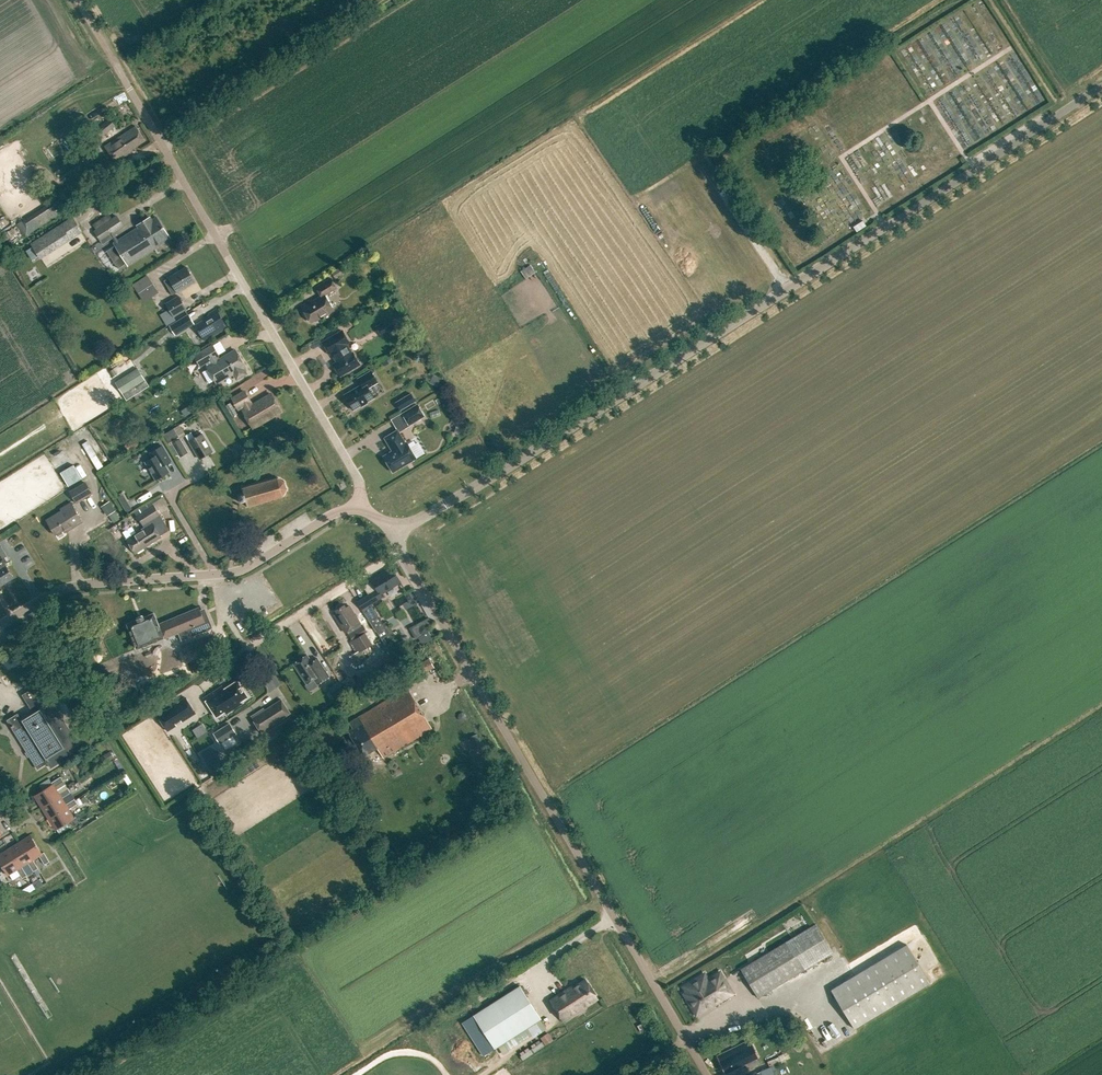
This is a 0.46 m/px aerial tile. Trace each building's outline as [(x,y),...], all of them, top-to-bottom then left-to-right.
[(796,110),(800,115),(807,111),(803,105),(796,110)] [(145,141),(135,126),(104,147),(115,164),(120,161),(135,151),(133,148),(145,141)] [(48,147),(54,155),(61,150),(56,141),(48,147)] [(91,177),(99,172),(92,160),(83,166),(91,177)] [(53,203),(28,216),(27,214),(14,221),(22,235),(59,215),(53,203)] [(112,219),(108,213),(92,224),(96,230),(94,231),(101,241),(123,226),(117,216),(112,219)] [(138,227),(135,229),(114,242),(128,265),(156,247),(156,246),(170,237),(156,217),(152,220),(150,217),(137,225),(138,227)] [(853,227),(855,230),(856,232),(866,226),(862,221),(853,227)] [(71,236),(67,230),(63,224),(36,241),(41,249),(53,241),(56,246),(71,236)] [(44,263),(66,250),(62,243),(40,256),(44,263)] [(521,277),(532,273),(529,264),(518,269),(521,277)] [(186,267),(162,281),(170,293),(176,290),(177,292),(195,282),(186,267)] [(331,272),(335,279),(343,274),(339,267),(331,272)] [(333,310),(324,295),(336,288),(331,278),(316,287),(321,296),(313,301),(312,300),(301,306),(311,322),(322,315),(323,316),(333,310)] [(153,284),(139,293),(144,301),(158,292),(153,284)] [(174,316),(187,308),(179,294),(165,302),(174,316)] [(214,334),(227,327),(216,309),(209,313),(209,314),(205,317),(206,319),(195,326),(203,339),(214,333),(214,334)] [(175,335),(194,324),(188,314),(169,326),(175,335)] [(382,337),(397,328),(391,317),(376,327),(382,337)] [(349,342),(343,331),(323,342),(322,340),(322,341),(329,354),(332,352),(337,362),(333,364),(341,377),(340,375),(360,364),(353,352),(352,353),(346,344),(349,342)] [(237,380),(246,374),(243,368),(245,367),(235,350),(218,360),(216,357),(218,355),(212,346),(193,357),(198,367),(210,360),(212,363),(207,367),(217,384),(233,374),(237,380)] [(138,367),(115,381),(122,393),(126,400),(149,386),(145,379),(138,367)] [(353,410),(374,397),(368,387),(377,382),(371,371),(357,379),(361,385),(344,395),(353,410)] [(434,376),(430,383),(437,387),(441,379),(434,376)] [(251,405),(250,402),(245,391),(232,399),(238,409),(244,405),(246,409),(243,410),(253,427),(282,411),(271,393),(251,405)] [(400,409),(416,400),(411,392),(395,401),(400,409)] [(231,417),(237,413),(231,402),(225,405),(231,417)] [(181,411),(185,417),(194,410),(190,404),(181,411)] [(409,425),(424,416),(417,404),(402,413),(409,425)] [(456,433),(466,436),(467,436),(467,435),(470,424),(459,421),(456,433)] [(168,442),(178,436),(173,428),(163,434),(168,442)] [(405,443),(398,430),(384,437),(392,451),(383,456),(393,472),(416,458),(407,442),(405,443)] [(194,437),(191,432),(185,435),(199,458),(212,450),(202,433),(194,437)] [(130,448),(137,444),(134,438),(126,442),(127,443),(124,445),(127,450),(129,448),(130,448)] [(180,456),(187,451),(180,438),(172,443),(180,456)] [(97,468),(103,465),(88,440),(83,443),(97,468)] [(155,479),(169,471),(162,461),(169,457),(162,445),(150,452),(152,457),(145,462),(155,479)] [(69,486),(82,478),(73,464),(60,471),(69,486)] [(247,505),(282,495),(285,489),(283,481),(277,478),(242,488),(244,493),(238,495),(239,502),(246,500),(247,505)] [(76,503),(92,493),(85,481),(69,490),(76,503)] [(98,506),(105,515),(113,509),(107,500),(98,506)] [(128,501),(122,504),(127,512),(132,508),(128,501)] [(65,532),(82,521),(70,502),(61,508),(62,510),(47,520),(56,534),(63,529),(65,532)] [(135,553),(161,537),(154,526),(163,521),(154,505),(137,516),(144,527),(127,539),(135,553)] [(115,511),(108,515),(113,523),(120,519),(115,511)] [(113,535),(120,530),(116,524),(108,529),(113,535)] [(0,561),(0,576),(4,583),(14,577),(3,559),(0,561)] [(382,598),(380,595),(400,583),(391,568),(371,581),(372,583),(364,588),(369,596),(370,596),(374,602),(382,598)] [(383,619),(396,647),(399,646),(401,650),(414,643),(411,638),(407,640),(397,619),(400,617),(405,627),(425,617),(418,604),(410,588),(402,592),(406,601),(393,608),(395,613),(383,619)] [(358,602),(368,617),(382,639),(389,634),(383,626),(385,625),(367,597),(358,602)] [(346,609),(344,606),(336,611),(338,613),(335,615),(345,632),(359,623),(349,607),(346,609)] [(168,620),(174,635),(178,633),(181,641),(213,628),(207,613),(202,615),(198,607),(168,620)] [(174,635),(168,620),(159,623),(154,613),(127,624),(138,649),(164,638),(164,639),(174,635)] [(419,630),(421,633),(424,634),(427,632),(428,629),(426,626),(423,625),(420,627),(419,630)] [(367,632),(362,626),(349,634),(352,640),(351,641),(357,651),(350,656),(356,666),(376,652),(372,645),(379,640),(372,628),(367,632)] [(188,662),(208,654),(202,639),(182,648),(188,662)] [(357,684),(393,659),(388,651),(379,657),(380,658),(364,669),(362,667),(351,674),(357,684)] [(314,679),(318,684),(330,676),(318,658),(312,662),(307,654),(294,664),(307,684),(314,679)] [(409,682),(435,667),(429,657),(404,672),(409,682)] [(221,684),(202,696),(215,715),(224,709),(225,711),(240,701),(239,699),(246,695),(236,678),(223,687),(221,684)] [(335,698),(346,690),(339,680),(328,687),(335,698)] [(141,685),(142,694),(149,699),(157,694),(157,687),(150,681),(141,685)] [(15,715),(7,720),(37,768),(46,763),(47,762),(45,758),(47,757),(53,766),(50,767),(51,768),(71,755),(69,752),(68,750),(78,743),(60,714),(41,683),(28,692),(22,695),(33,711),(21,719),(17,714),(15,715)] [(383,758),(432,729),(407,688),(377,707),(350,723),(353,729),(348,732),(363,756),(377,748),(383,758)] [(182,722),(195,713),(185,697),(172,706),(172,707),(167,711),(166,709),(158,715),(168,731),(176,725),(175,723),(180,720),(182,722)] [(290,713),(281,699),(264,710),(263,708),(251,716),(262,734),(283,721),(281,719),(290,713)] [(220,743),(236,733),(230,722),(213,732),(220,743)] [(192,730),(197,738),(208,732),(202,723),(192,730)] [(477,735),(470,737),(474,749),(481,747),(477,735)] [(99,758),(103,764),(113,757),(110,751),(99,758)] [(61,795),(59,793),(55,787),(64,781),(61,777),(52,782),(53,784),(34,796),(42,807),(61,795)] [(67,806),(66,804),(62,798),(71,793),(68,788),(59,793),(61,795),(42,807),(48,818),(67,806)] [(67,806),(48,818),(56,830),(75,818),(69,809),(78,804),(74,799),(66,804),(67,806)] [(31,861),(33,860),(39,856),(45,865),(49,862),(44,853),(42,854),(31,835),(19,842),(31,861)] [(38,868),(33,860),(31,861),(19,842),(8,849),(20,868),(22,867),(28,863),(33,871),(38,868)] [(0,854),(0,861),(8,875),(9,874),(17,870),(20,875),(22,878),(27,875),(22,867),(20,868),(8,849),(0,854)] [(28,863),(22,867),(27,875),(33,871),(28,863)] [(17,870),(9,874),(13,880),(20,875),(17,870)] [(27,875),(22,878),(30,891),(31,892),(32,891),(35,889),(32,883),(27,875)] [(32,883),(35,889),(43,885),(39,879),(32,883)] [(759,998),(833,953),(816,924),(742,969),(759,998)] [(855,1029),(930,983),(907,944),(832,990),(855,1029)] [(711,1002),(713,1005),(732,993),(720,973),(708,980),(704,974),(691,982),(694,988),(684,994),(694,1011),(700,1007),(702,1011),(708,1008),(706,1005),(711,1002)] [(598,998),(586,979),(573,987),(572,986),(574,990),(570,993),(567,989),(550,1000),(563,1022),(575,1014),(573,1010),(583,1004),(586,1008),(586,1007),(586,1006),(598,998)] [(495,1048),(541,1019),(520,985),(473,1015),(495,1048)] [(540,1038),(545,1045),(553,1039),(548,1032),(540,1038)] [(747,1067),(758,1061),(750,1041),(718,1057),(725,1073),(745,1064),(747,1067)] [(767,1065),(778,1061),(776,1057),(765,1060),(767,1065)]
